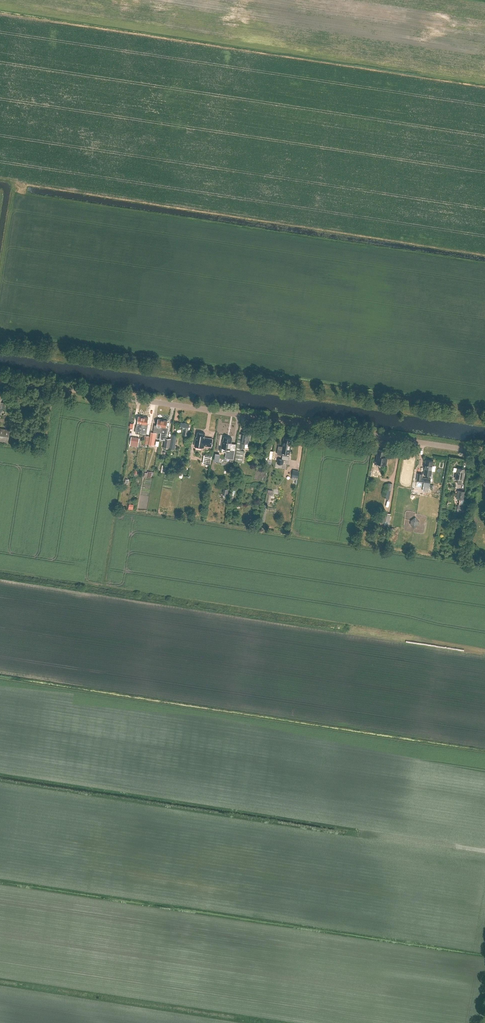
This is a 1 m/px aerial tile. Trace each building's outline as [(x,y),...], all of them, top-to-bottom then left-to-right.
[(0,402),(2,391),(0,391),(0,420),(3,420),(4,415),(0,415),(1,409),(1,408),(8,409),(8,403),(0,402)] [(155,425),(154,431),(160,432),(161,432),(163,420),(158,419),(157,425),(155,425)] [(167,427),(168,420),(163,420),(161,432),(160,432),(159,438),(165,439),(164,446),(169,447),(171,439),(167,438),(167,437),(169,427),(167,427)] [(190,430),(189,430),(190,424),(181,422),(180,429),(184,429),(184,431),(183,431),(182,434),(189,435),(190,430)] [(8,442),(10,429),(0,428),(0,441),(8,442)] [(245,443),(248,443),(249,437),(248,437),(249,433),(243,431),(241,439),(237,439),(236,450),(235,461),(242,462),(244,451),(241,450),(241,447),(244,448),(245,443)] [(211,446),(213,439),(213,438),(205,437),(205,433),(198,432),(197,437),(196,437),(195,446),(204,447),(204,445),(211,446)] [(139,444),(139,438),(131,436),(131,442),(130,445),(138,447),(139,444)] [(232,438),(224,436),(224,441),(223,440),(222,447),(228,448),(227,456),(231,457),(231,458),(234,459),(236,449),(231,448),(232,438)] [(291,443),(290,443),(291,439),(285,438),(283,446),(279,446),(278,454),(285,455),(286,453),(290,453),(291,443)] [(383,465),(383,464),(386,464),(387,457),(384,457),(385,451),(378,450),(376,461),(375,461),(375,464),(383,465)] [(204,455),(203,463),(211,464),(212,456),(204,455)] [(426,459),(424,474),(431,475),(433,460),(426,459)] [(463,479),(464,474),(463,474),(464,469),(458,468),(457,472),(456,478),(459,479),(458,483),(462,484),(463,479)] [(434,479),(425,478),(424,486),(429,486),(430,483),(433,483),(434,479)] [(416,517),(413,518),(411,520),(410,524),(414,529),(418,525),(419,521),(417,519),(416,517)]
